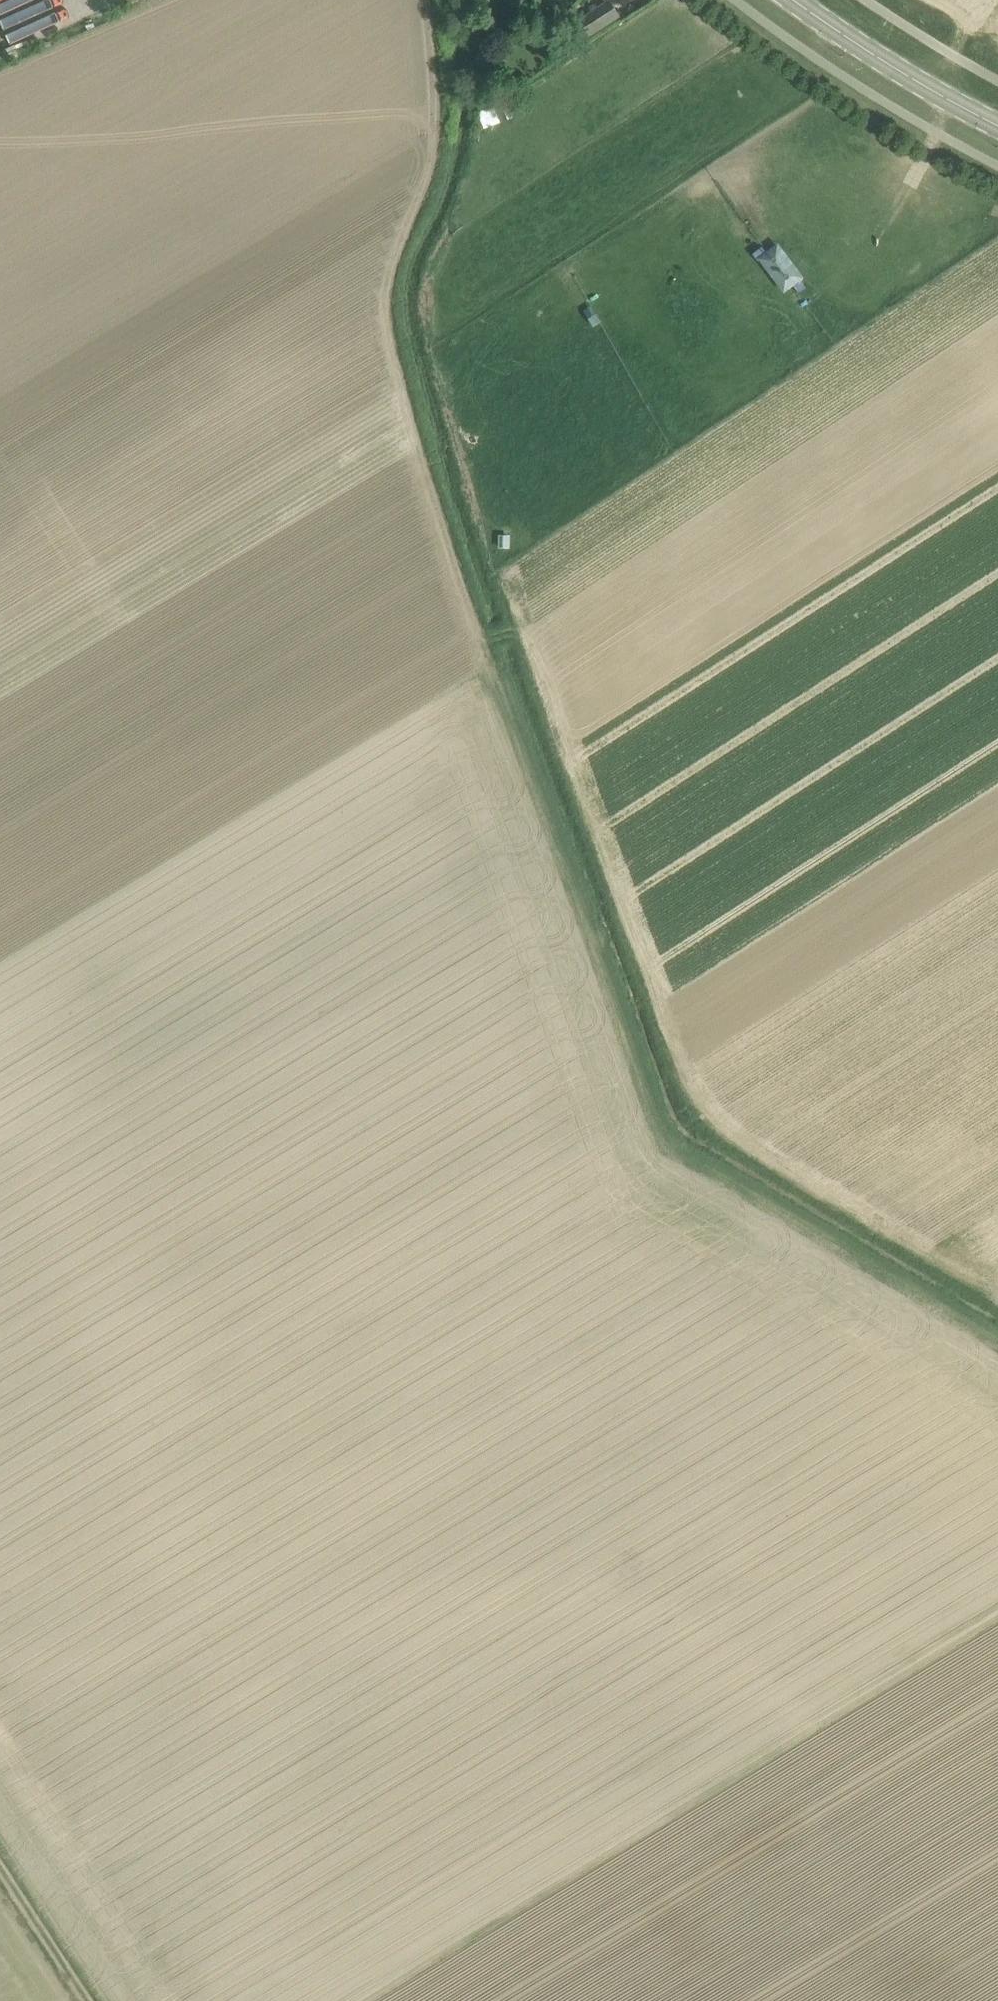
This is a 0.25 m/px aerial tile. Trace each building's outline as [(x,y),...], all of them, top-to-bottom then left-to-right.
[(592,35),(622,14),(612,0),(610,0),(581,19),(592,35)] [(567,40),(550,40),(550,53),(567,53),(567,40)] [(494,105),(479,111),(486,128),(501,122),(494,105)]
